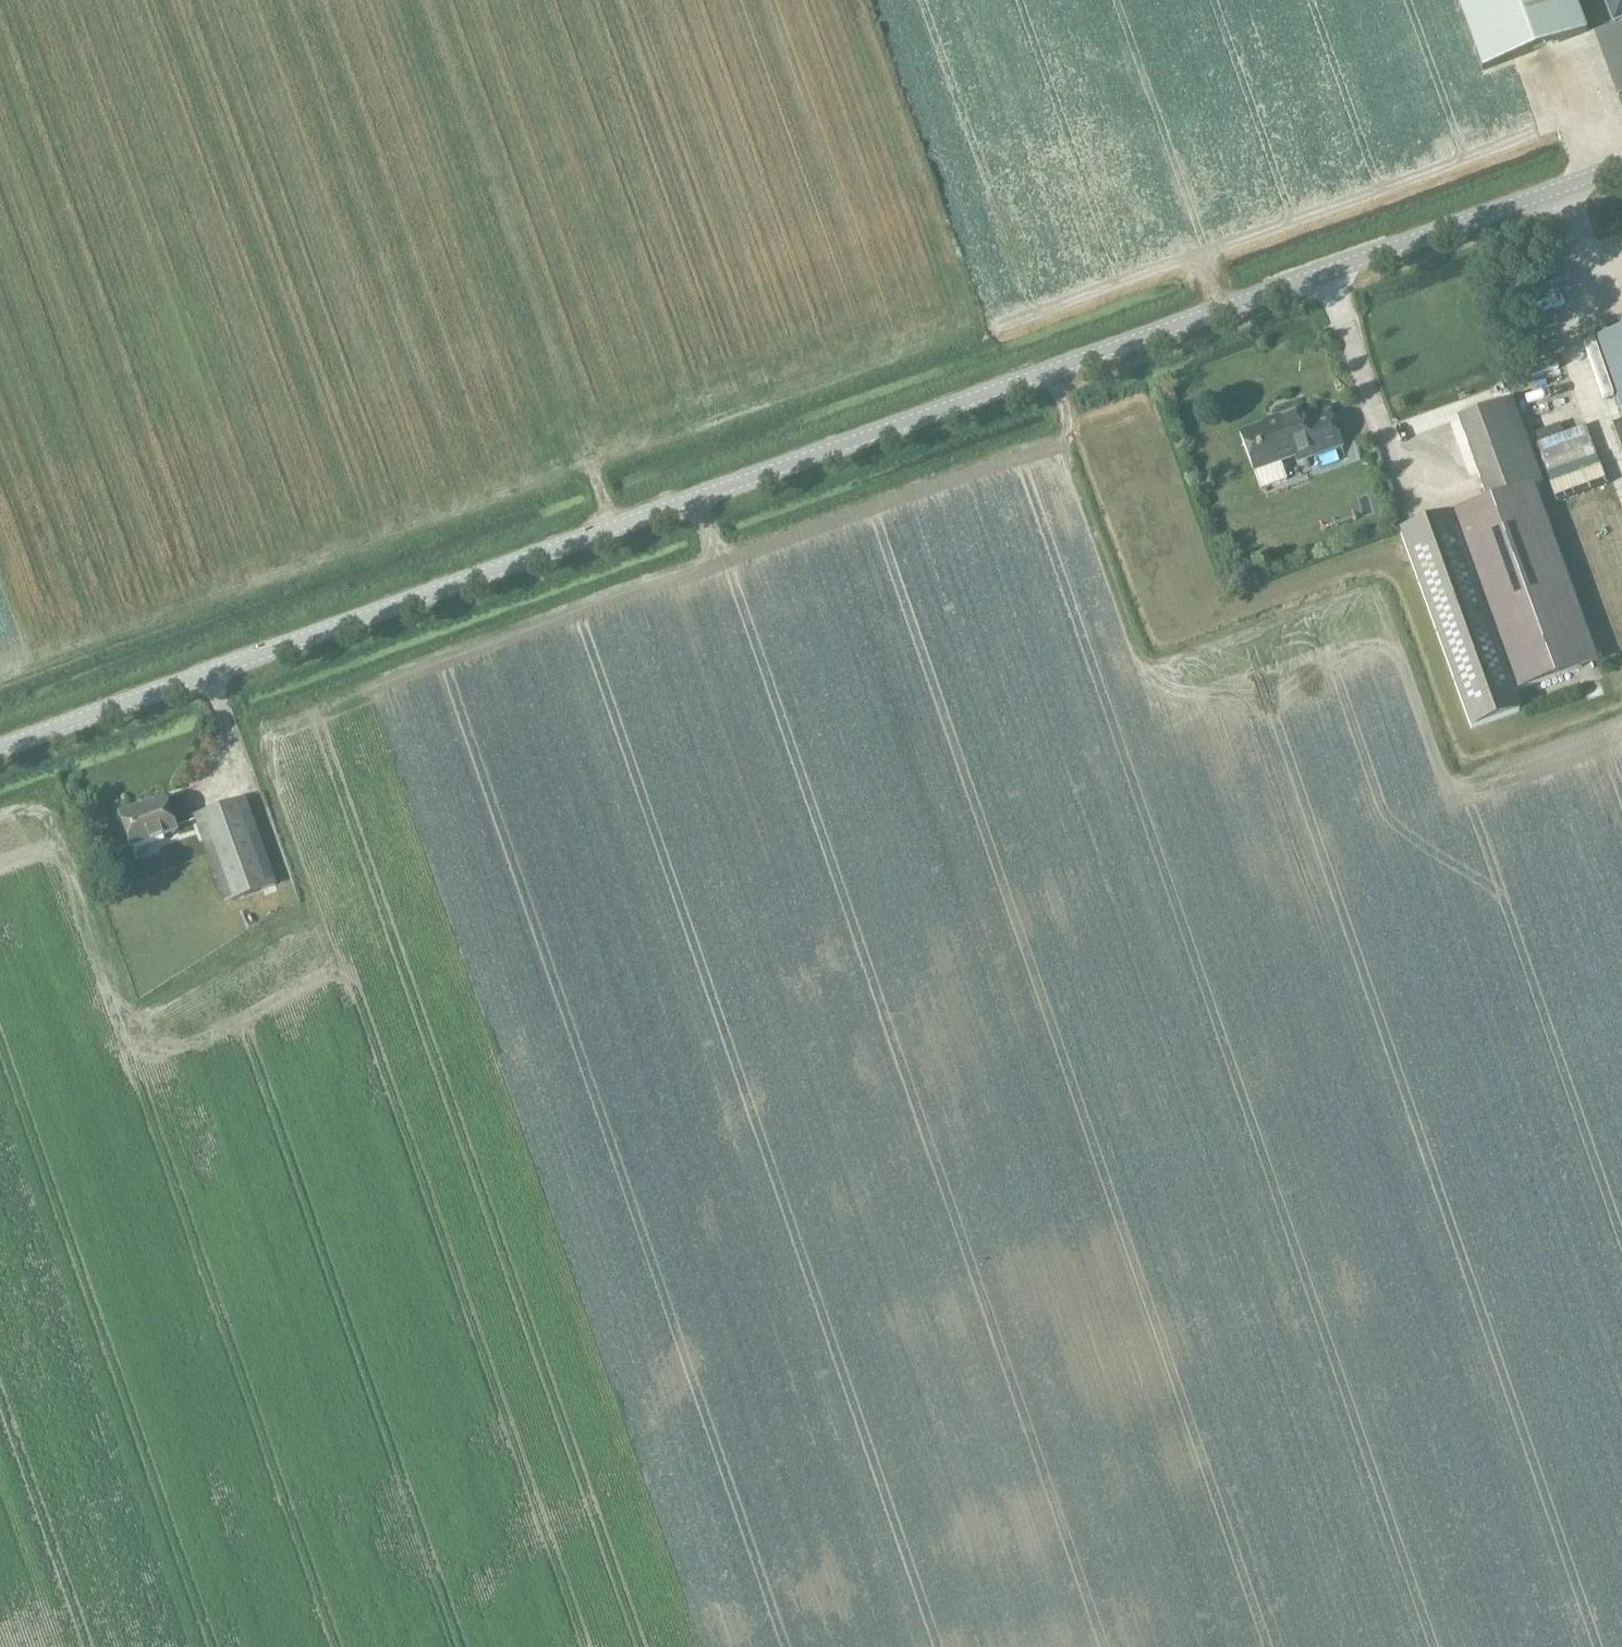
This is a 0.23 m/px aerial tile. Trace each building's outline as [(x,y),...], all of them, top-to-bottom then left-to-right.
[(1483,71),(1587,33),(1575,0),(1457,0),(1483,71)] [(1608,21),(1621,16),(1621,0),(1601,0),(1608,21)] [(1595,338),(1621,412),(1621,329),(1595,338)] [(1471,731),(1522,712),(1515,692),(1595,663),(1531,487),(1544,484),(1513,399),(1458,418),(1486,501),(1444,516),(1399,532),(1471,731)] [(1303,422),(1298,409),(1273,417),(1275,422),(1241,434),(1260,489),(1288,480),(1281,459),(1298,453),(1300,461),(1340,446),(1328,413),(1303,422)] [(131,850),(178,833),(166,799),(119,812),(131,850)] [(226,903),(277,885),(246,799),(195,817),(226,903)]
